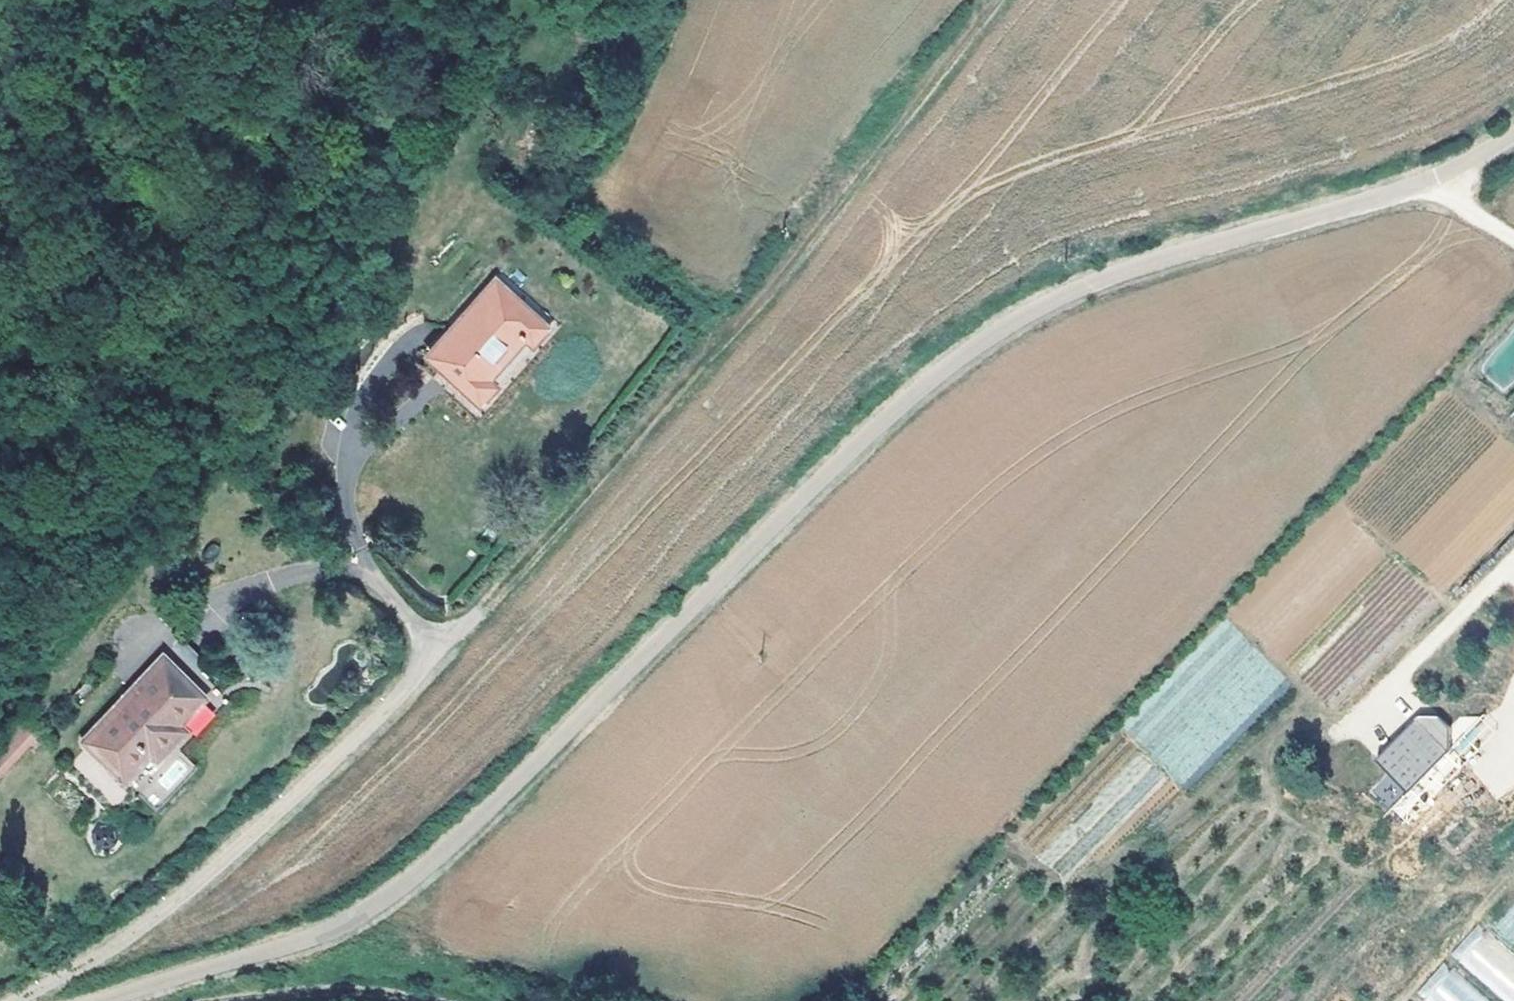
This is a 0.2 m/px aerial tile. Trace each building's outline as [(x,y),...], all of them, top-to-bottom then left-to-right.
[(522,343),(530,348),(545,329),(495,284),(430,359),(480,404),(495,385),(491,381),(522,343)] [(185,729),(176,720),(203,691),(158,652),(83,736),(125,773),(147,751),(157,760),(185,729)] [(1424,708),(1374,759),(1388,771),(1368,792),(1387,811),(1473,723),(1463,713),(1446,730),(1424,708)] [(1413,785),(1393,807),(1401,815),(1421,792),(1413,785)] [(1417,992),(1427,1000),(1489,1000),(1445,962),(1417,992)]
